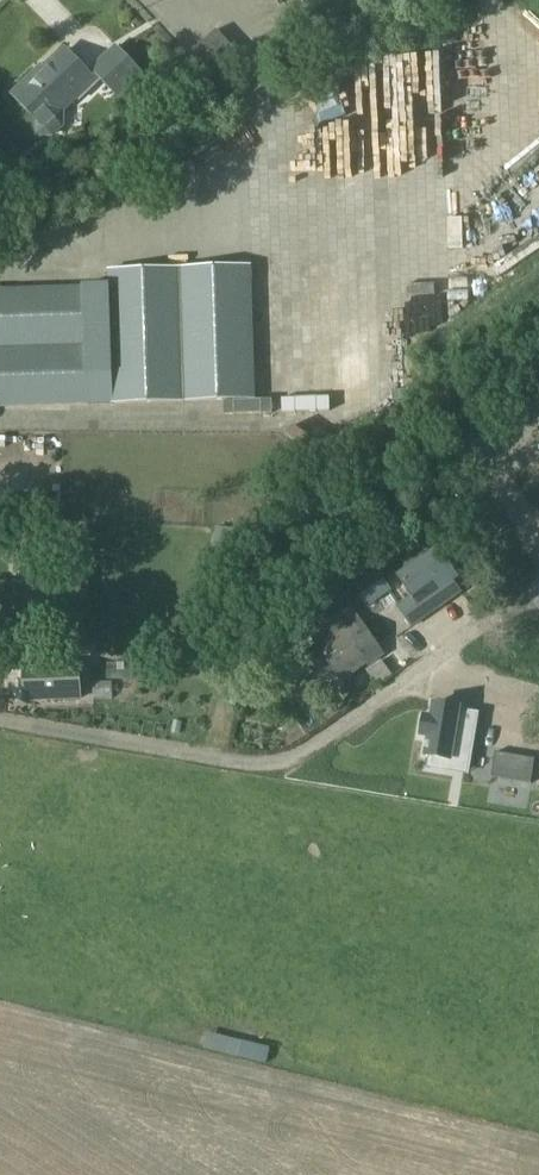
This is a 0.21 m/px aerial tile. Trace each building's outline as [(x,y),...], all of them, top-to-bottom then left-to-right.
[(189,56),(185,59),(202,80),(236,52),(219,32),(207,41),(189,56)] [(117,97),(142,74),(117,48),(93,70),(117,97)] [(33,115),(39,121),(38,135),(52,136),(62,125),(62,111),(59,107),(64,103),(67,106),(95,80),(67,50),(35,80),(32,77),(14,94),(33,115)] [(0,288),(0,408),(91,405),(91,404),(112,404),(256,399),(252,264),(108,270),(111,360),(89,360),(86,284),(0,288)] [(397,290),(397,276),(357,275),(356,289),(397,290)] [(378,317),(416,316),(416,303),(355,304),(355,317),(378,317)] [(407,331),(364,333),(365,348),(347,349),(349,399),(409,397),(407,331)] [(347,428),(348,379),(336,379),(335,428),(347,428)] [(349,414),(349,426),(390,425),(390,413),(349,414)] [(216,525),(212,551),(226,553),(225,566),(246,570),(253,532),(256,532),(258,514),(243,512),(241,530),(236,529),(229,528),(216,525)] [(411,594),(397,605),(400,609),(414,626),(461,592),(447,570),(435,551),(406,572),(399,577),(398,577),(411,594)] [(0,585),(0,616),(6,615),(21,614),(21,606),(49,605),(49,604),(62,604),(61,575),(48,575),(48,561),(18,562),(18,584),(5,585),(0,585)] [(378,569),(353,587),(363,603),(367,607),(392,590),(388,585),(378,569)] [(349,607),(309,635),(318,647),(304,656),(319,677),(333,668),(341,679),(367,661),(367,663),(381,653),(349,607)] [(30,700),(84,696),(82,662),(27,666),(30,700)] [(427,714),(424,726),(431,727),(426,755),(430,756),(430,761),(462,766),(471,710),(435,704),(433,714),(427,714)] [(529,753),(498,748),(493,771),(525,776),(529,753)]
